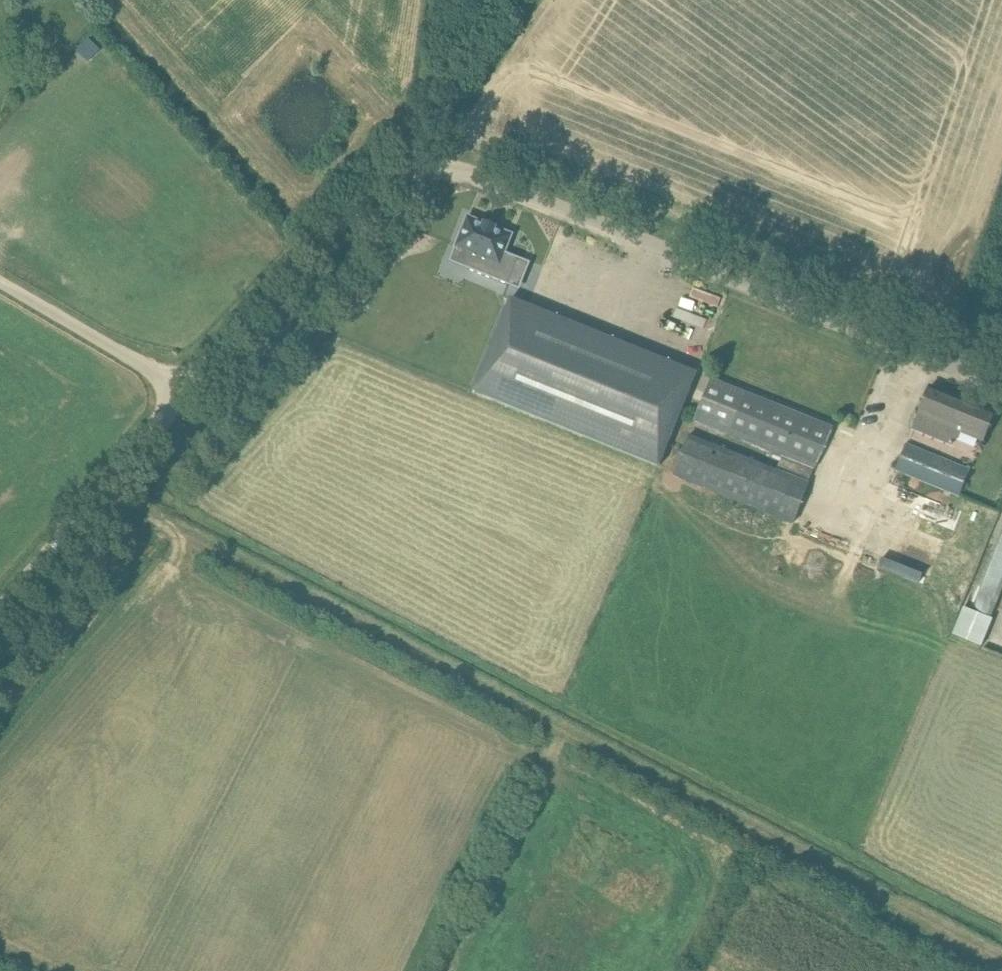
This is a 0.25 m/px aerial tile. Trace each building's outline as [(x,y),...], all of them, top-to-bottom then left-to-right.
[(468,217),(456,247),(473,254),(467,269),(508,286),(517,264),(504,258),(506,253),(513,236),(496,229),(497,228),(484,223),(484,224),(468,217)] [(474,392),(477,394),(659,467),(697,374),(511,299),(474,392)] [(808,485),(814,469),(818,470),(834,429),(711,380),(694,421),(784,457),(779,471),(688,437),(674,476),(794,524),(809,485),(808,485)] [(984,443),(987,433),(995,414),(930,387),(913,430),(952,445),(954,439),(958,441),(961,434),(984,443)] [(959,497),(970,471),(907,445),(896,471),(959,497)] [(1001,584),(1001,540),(973,608),(989,615),(1001,584)] [(880,556),(876,567),(918,582),(922,571),(880,556)] [(963,606),(951,635),(981,647),(993,618),(963,606)]
